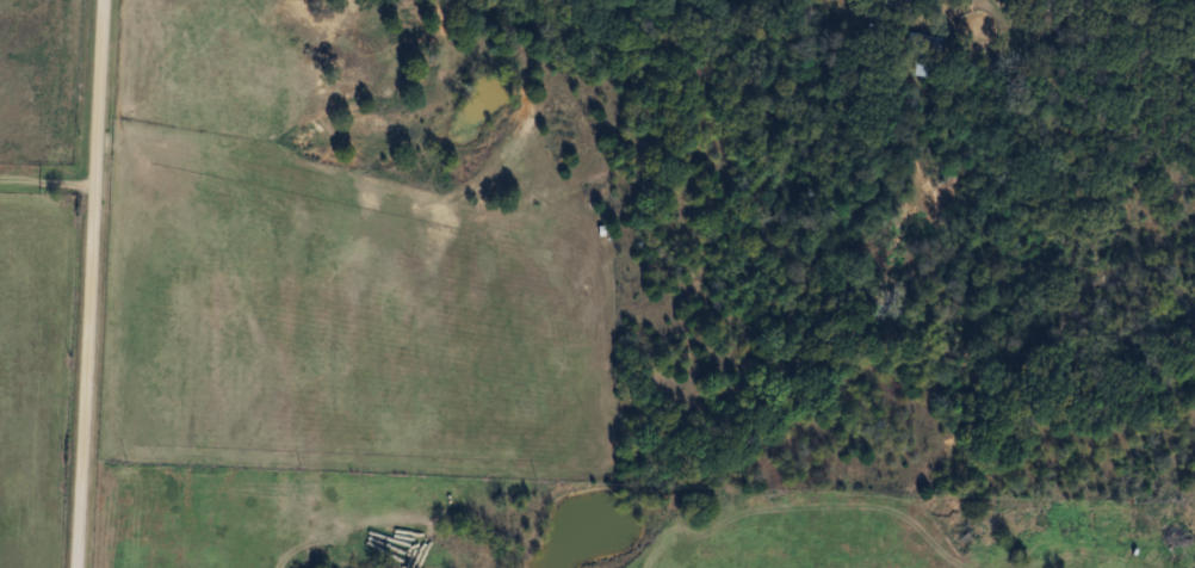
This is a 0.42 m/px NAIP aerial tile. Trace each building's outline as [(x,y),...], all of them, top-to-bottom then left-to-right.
[(912,76),(932,76),(932,35),(912,35),(912,76)]
